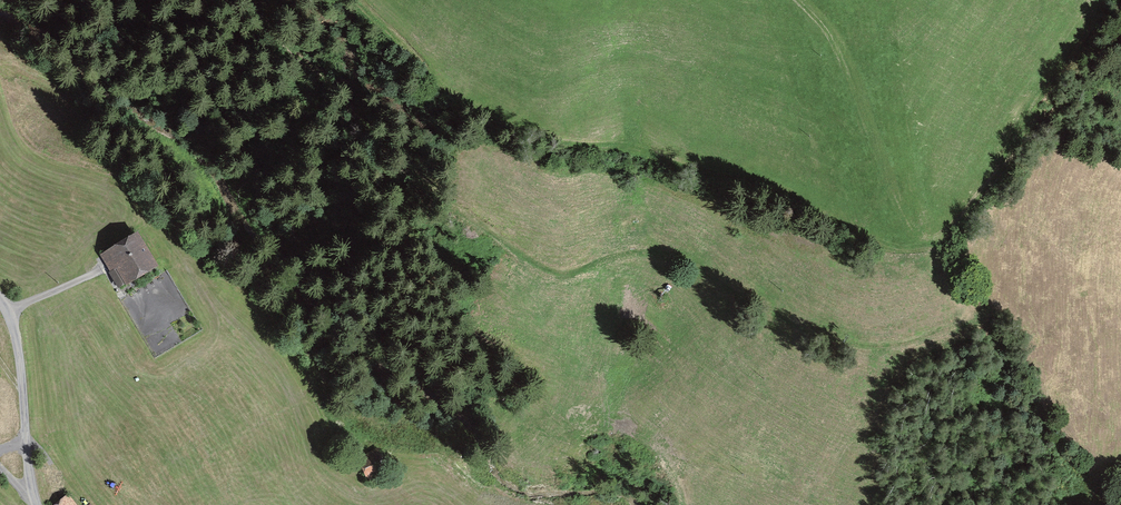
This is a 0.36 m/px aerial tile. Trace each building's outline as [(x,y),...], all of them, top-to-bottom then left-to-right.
[(137,239),(105,257),(121,287),(154,269),(137,239)] [(371,457),(352,466),(358,479),(378,469),(371,457)] [(54,504),(78,504),(68,493),(54,504)]
